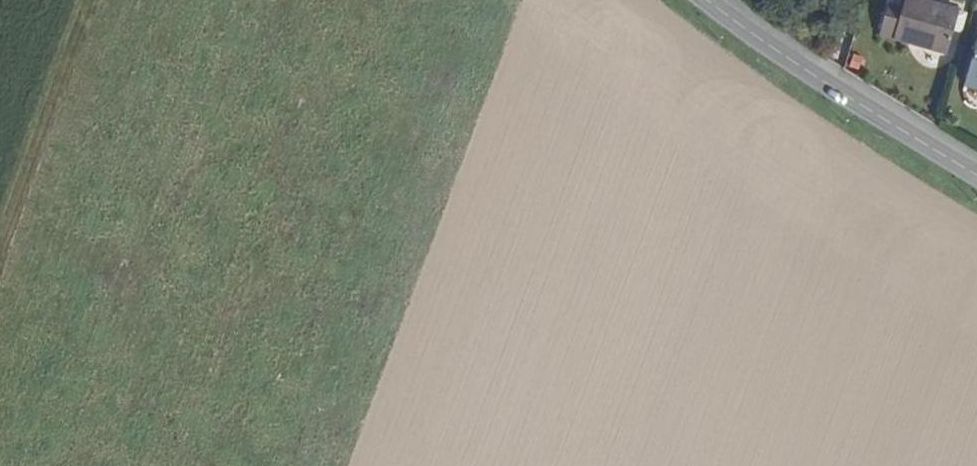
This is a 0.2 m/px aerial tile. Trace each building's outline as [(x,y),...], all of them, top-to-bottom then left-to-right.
[(952,47),(964,7),(940,0),(887,0),(880,26),(952,47)] [(969,67),(976,69),(976,38),(969,67)] [(976,83),(976,69),(969,67),(965,80),(976,83)]
